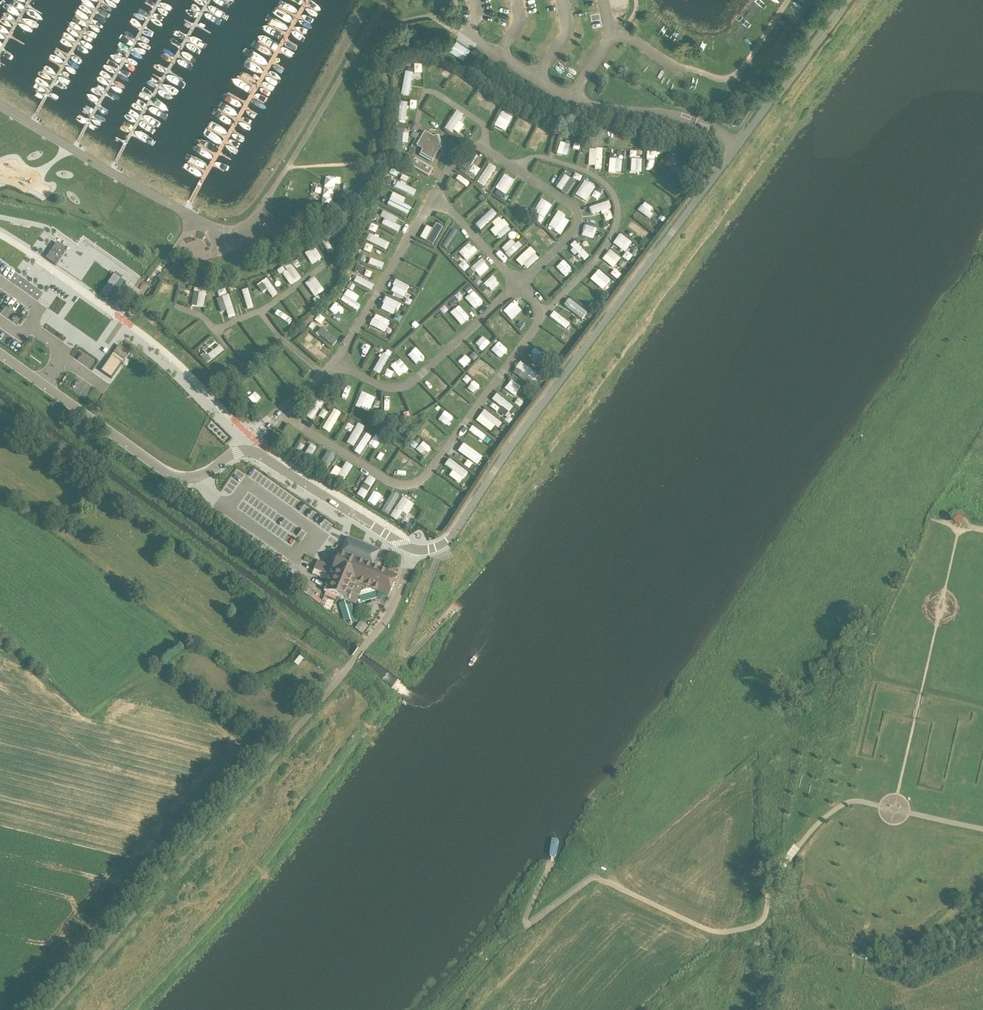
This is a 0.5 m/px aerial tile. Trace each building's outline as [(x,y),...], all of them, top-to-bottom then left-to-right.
[(455,38),(449,50),(464,57),(470,45),(455,38)] [(426,90),(433,88),(429,65),(414,68),(415,76),(422,74),(426,90)] [(404,74),(401,97),(409,98),(411,74),(404,74)] [(452,83),(472,98),(477,91),(457,77),(452,83)] [(489,112),(494,106),(480,94),(475,100),(489,112)] [(457,96),(454,100),(462,105),(465,101),(457,96)] [(406,105),(398,104),(398,125),(406,125),(406,105)] [(429,104),(424,111),(429,114),(433,107),(429,104)] [(448,108),(437,123),(443,128),(454,113),(448,108)] [(446,131),(458,137),(464,127),(460,125),(464,117),(456,113),(446,131)] [(494,130),(506,134),(512,119),(500,114),(494,130)] [(516,128),(509,141),(516,145),(523,132),(516,128)] [(538,129),(528,149),(535,153),(545,133),(538,129)] [(398,131),(394,154),(400,154),(404,132),(398,131)] [(432,140),(422,134),(414,148),(422,153),(419,158),(430,165),(437,153),(442,152),(438,138),(432,140)] [(563,159),(569,143),(561,140),(556,157),(563,159)] [(601,170),(602,150),(589,150),(589,170),(601,170)] [(609,175),(621,175),(622,161),(609,160),(609,175)] [(677,160),(672,169),(687,176),(691,167),(677,160)] [(415,161),(410,169),(427,179),(432,171),(415,161)] [(641,161),(630,161),(630,174),(641,175),(641,161)] [(533,175),(543,181),(550,169),(540,163),(533,175)] [(486,190),(496,169),(487,165),(478,186),(486,190)] [(468,175),(475,179),(480,171),(473,167),(468,175)] [(668,172),(662,180),(676,191),(682,184),(668,172)] [(504,197),(514,182),(505,176),(495,190),(504,197)] [(564,176),(556,190),(567,196),(575,183),(564,176)] [(457,177),(450,187),(462,195),(469,185),(457,177)] [(325,182),(321,208),(331,209),(336,180),(326,178),(325,182)] [(586,204),(595,189),(585,182),(575,197),(586,204)] [(397,184),(394,190),(413,199),(416,193),(397,184)] [(519,213),(533,193),(526,188),(512,207),(519,213)] [(387,208),(408,217),(411,209),(403,206),(405,200),(392,195),(387,208)] [(475,201),(461,212),(465,217),(479,206),(475,201)] [(541,201),(532,221),(541,226),(551,206),(541,201)] [(602,214),(604,223),(613,221),(608,204),(589,210),(591,217),(602,214)] [(649,223),(655,215),(643,205),(637,213),(649,223)] [(480,232),(496,217),(492,211),(475,227),(480,232)] [(380,219),(384,222),(382,227),(398,235),(401,229),(395,226),(398,220),(383,212),(380,219)] [(547,229),(560,237),(569,223),(563,220),(565,217),(558,213),(547,229)] [(498,242),(511,232),(501,220),(488,230),(498,242)] [(642,239),(647,233),(633,221),(628,227),(642,239)] [(375,235),(378,229),(371,226),(368,232),(375,235)] [(426,229),(419,241),(432,248),(442,231),(435,227),(432,233),(426,229)] [(581,238),(593,241),(596,230),(583,228),(581,238)] [(550,248),(555,243),(541,229),(536,234),(550,248)] [(453,248),(458,238),(449,233),(444,243),(453,248)] [(387,252),(390,245),(368,236),(365,243),(387,252)] [(624,255),(631,245),(620,236),(612,246),(624,255)] [(510,260),(525,245),(521,241),(516,246),(511,241),(501,252),(510,260)] [(576,244),(570,250),(583,264),(589,258),(576,244)] [(466,263),(477,253),(469,245),(458,255),(466,263)] [(432,263),(435,257),(418,248),(415,254),(432,263)] [(526,272),(539,259),(530,249),(517,262),(526,272)] [(315,251),(305,257),(311,267),(321,261),(315,251)] [(609,252),(601,261),(612,270),(620,261),(609,252)] [(569,278),(575,273),(560,257),(554,262),(569,278)] [(368,266),(381,271),(384,266),(370,261),(368,266)] [(471,270),(479,279),(489,270),(481,261),(471,270)] [(411,280),(416,269),(402,262),(396,273),(411,280)] [(290,266),(278,273),(289,290),(301,282),(290,266)] [(538,277),(547,287),(555,279),(546,270),(538,277)] [(602,292),(610,282),(598,272),(590,281),(602,292)] [(617,281),(620,276),(613,272),(610,277),(617,281)] [(326,293),(336,286),(326,273),(317,280),(326,293)] [(356,278),(353,284),(371,293),(374,287),(356,278)] [(489,293),(499,288),(494,278),(484,284),(489,293)] [(113,279),(100,297),(111,306),(125,287),(113,279)] [(304,287),(314,301),(324,294),(314,280),(304,287)] [(261,296),(267,293),(271,301),(276,298),(268,282),(257,288),(261,296)] [(395,282),(390,294),(404,300),(409,288),(395,282)] [(247,312),(253,311),(246,286),(240,288),(247,312)] [(584,286),(577,294),(586,302),(593,294),(584,286)] [(204,311),(206,293),(193,291),(191,309),(204,311)] [(228,322),(235,320),(227,292),(216,295),(222,316),(226,315),(228,322)] [(287,299),(298,313),(307,306),(297,292),(287,299)] [(355,305),(359,299),(347,292),(340,304),(357,313),(360,308),(355,305)] [(474,311),(482,304),(473,293),(465,300),(474,311)] [(395,318),(400,306),(384,299),(379,311),(395,318)] [(569,301),(564,308),(582,322),(587,315),(569,301)] [(522,329),(532,319),(515,303),(505,313),(522,329)] [(282,306),(276,310),(289,330),(296,326),(282,306)] [(461,327),(469,320),(458,308),(450,315),(461,327)] [(327,319),(346,334),(351,327),(333,313),(327,319)] [(554,313),(549,319),(554,323),(551,327),(560,335),(569,325),(554,313)] [(511,339),(517,333),(500,316),(494,322),(511,339)] [(374,317),(369,329),(390,337),(392,332),(387,330),(390,323),(374,317)] [(178,338),(194,325),(190,319),(173,332),(178,338)] [(259,321),(249,329),(258,341),(268,332),(259,321)] [(436,328),(444,337),(452,330),(444,321),(436,328)] [(478,337),(485,344),(492,338),(485,330),(478,337)] [(336,344),(320,332),(317,336),(332,349),(336,344)] [(543,332),(538,339),(557,352),(562,345),(543,332)] [(208,339),(204,334),(187,349),(192,354),(208,339)] [(439,349),(426,334),(420,339),(434,354),(439,349)] [(232,337),(226,341),(237,356),(243,351),(243,350),(247,347),(239,335),(234,339),(232,337)] [(213,340),(195,354),(206,368),(223,355),(213,340)] [(359,342),(354,352),(365,358),(370,348),(359,342)] [(467,363),(476,354),(466,343),(457,352),(467,363)] [(498,344),(490,352),(499,361),(507,352),(498,344)] [(424,361),(409,345),(404,349),(418,366),(424,361)] [(322,364),(326,359),(313,348),(309,353),(322,364)] [(118,349),(100,375),(111,382),(128,356),(118,349)] [(528,367),(532,371),(538,365),(544,370),(550,363),(535,350),(531,355),(535,359),(528,367)] [(234,357),(220,369),(227,376),(240,364),(234,357)] [(450,376),(458,369),(450,360),(442,368),(450,376)] [(492,378),(496,373),(481,360),(468,375),(474,380),(482,370),(492,378)] [(390,368),(399,379),(408,372),(399,361),(390,368)] [(531,387),(538,378),(520,364),(513,374),(531,387)] [(385,378),(391,380),(393,374),(387,372),(385,378)] [(437,393),(445,385),(436,375),(428,383),(437,393)] [(263,378),(258,384),(275,399),(280,394),(263,378)] [(254,380),(248,382),(253,393),(259,390),(254,380)] [(504,391),(514,398),(521,389),(511,382),(504,391)] [(344,383),(338,406),(345,408),(352,385),(344,383)] [(467,392),(474,396),(479,387),(472,383),(467,392)] [(421,386),(414,392),(429,409),(435,404),(421,386)] [(260,413),(264,408),(250,393),(245,397),(260,413)] [(370,415),(374,399),(361,395),(356,410),(370,415)] [(459,397),(451,406),(462,414),(469,405),(459,397)] [(509,414),(513,408),(496,397),(492,403),(509,414)] [(311,423),(324,405),(316,400),(304,418),(311,423)] [(416,402),(408,405),(412,417),(420,414),(416,402)] [(404,404),(397,407),(400,415),(407,412),(404,404)] [(334,411),(322,431),(329,435),(340,415),(334,411)] [(428,417),(445,431),(450,425),(433,411),(428,417)] [(322,412),(319,420),(324,422),(327,415),(322,412)] [(498,431),(502,426),(484,412),(476,423),(490,434),(495,428),(498,431)] [(438,446),(446,437),(430,424),(424,430),(432,436),(430,439),(438,446)] [(346,445),(353,449),(365,430),(358,426),(346,445)] [(472,428),(468,434),(482,445),(487,439),(472,428)] [(356,453),(361,456),(370,439),(365,436),(356,453)] [(376,452),(382,441),(374,437),(368,448),(376,452)] [(416,452),(423,459),(430,451),(423,444),(416,452)] [(380,467),(390,451),(383,446),(373,462),(380,467)] [(310,447),(303,459),(309,462),(316,450),(310,447)] [(463,447),(458,454),(477,467),(482,460),(463,447)] [(325,473),(336,458),(328,453),(318,469),(325,473)] [(408,460),(402,471),(415,478),(422,468),(408,460)] [(445,468),(452,473),(449,478),(459,486),(467,475),(449,462),(445,468)] [(330,477),(343,485),(353,469),(346,465),(342,472),(335,468),(330,477)] [(363,503),(375,483),(363,476),(358,484),(363,487),(356,499),(363,503)] [(401,526),(413,506),(402,500),(390,519),(401,526)] [(376,596),(387,600),(396,580),(387,577),(388,574),(379,570),(380,568),(373,566),(378,555),(346,541),(334,571),(317,564),(312,578),(327,584),(322,595),(355,608),(359,601),(376,596)]
